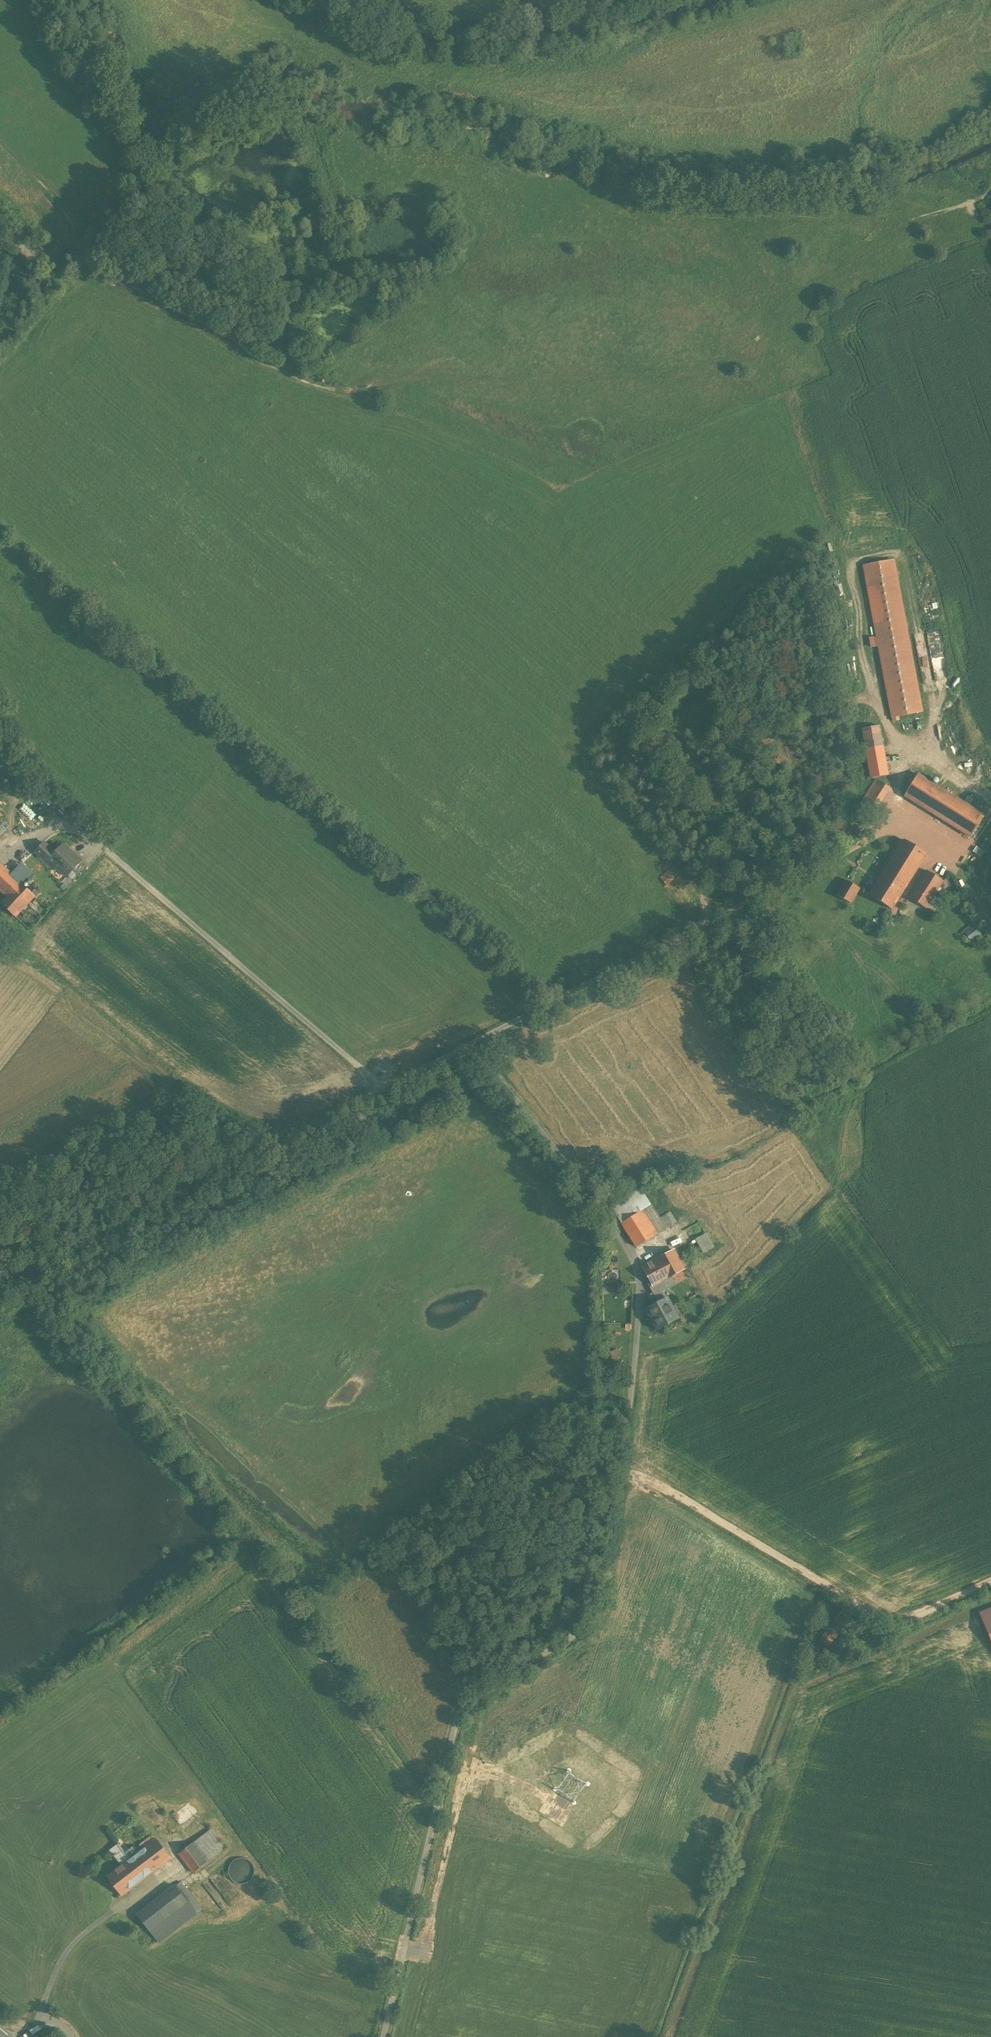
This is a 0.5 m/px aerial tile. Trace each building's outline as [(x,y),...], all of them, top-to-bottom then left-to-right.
[(922,712),(893,560),(864,566),(877,637),(873,638),(874,647),(879,646),(892,718),(922,712)] [(879,726),(862,729),(866,749),(882,746),(879,726)] [(984,816),(918,774),(904,795),(971,837),(984,816)] [(890,788),(876,779),(859,806),(873,815),(890,788)] [(904,840),(869,895),(892,909),(926,854),(904,840)] [(55,853),(44,842),(36,851),(45,859),(47,858),(49,859),(55,853)] [(82,861),(63,844),(55,853),(49,859),(67,877),(82,861)] [(0,863),(0,890),(7,896),(1,903),(16,917),(35,896),(0,863)] [(926,870),(909,898),(926,908),(943,881),(926,870)] [(860,888),(846,880),(837,895),(850,903),(860,888)] [(666,1229),(640,1188),(611,1205),(636,1247),(666,1229)] [(705,1234),(696,1239),(703,1252),(713,1248),(705,1234)] [(703,1252),(696,1239),(690,1242),(697,1256),(703,1252)] [(690,1242),(643,1267),(653,1285),(650,1286),(649,1287),(658,1302),(667,1298),(663,1291),(672,1287),(679,1299),(695,1290),(681,1264),(685,1262),(697,1256),(690,1242)] [(613,1292),(622,1292),(622,1283),(613,1284),(613,1292)] [(648,1308),(646,1309),(647,1311),(657,1329),(678,1318),(667,1298),(658,1302),(648,1308)] [(610,1349),(612,1357),(619,1356),(617,1348),(610,1349)] [(990,1639),(990,1608),(980,1613),(990,1639)] [(835,1619),(819,1638),(829,1646),(844,1627),(835,1619)] [(190,1801),(173,1814),(181,1825),(199,1812),(190,1801)] [(211,1828),(192,1843),(207,1862),(226,1847),(211,1828)] [(152,1834),(141,1842),(133,1832),(117,1844),(129,1859),(122,1865),(108,1876),(122,1895),(170,1858),(152,1834)] [(207,1862),(192,1843),(179,1853),(193,1873),(207,1862)] [(129,1859),(117,1844),(110,1849),(122,1865),(129,1859)] [(181,1881),(175,1885),(196,1913),(202,1909),(181,1881)] [(175,1885),(137,1914),(158,1942),(196,1913),(175,1885)]
